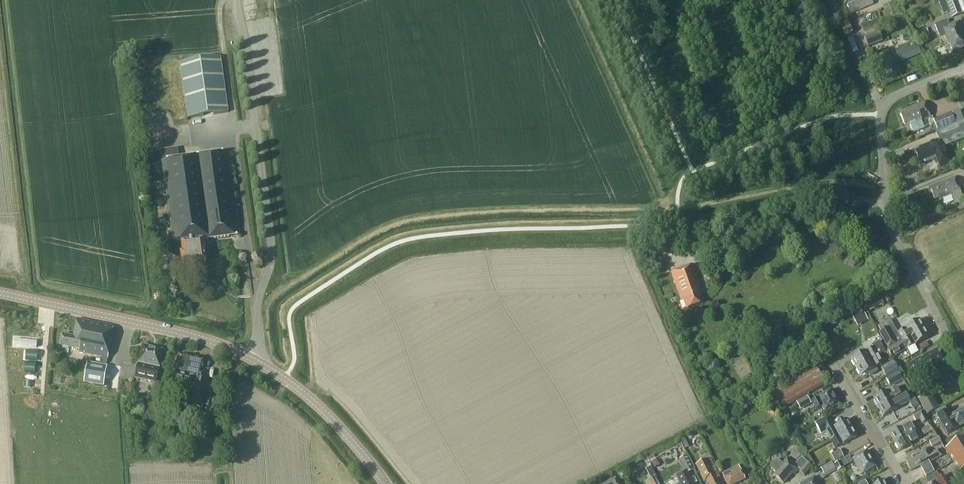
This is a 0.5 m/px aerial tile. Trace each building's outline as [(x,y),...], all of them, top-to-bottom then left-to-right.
[(872,0),(859,0),(852,3),(855,12),(873,4),(872,0)] [(957,0),(945,0),(951,18),(963,13),(957,0)] [(945,37),(948,45),(950,44),(952,51),(963,47),(963,37),(963,36),(963,33),(959,21),(949,25),(947,19),(934,25),(940,39),(945,37)] [(929,35),(926,28),(915,32),(919,40),(929,35)] [(883,41),(879,31),(864,37),(868,47),(883,41)] [(917,45),(897,54),(900,62),(921,54),(917,45)] [(880,73),(882,80),(897,74),(894,65),(895,65),(889,49),(871,56),(878,74),(880,73)] [(228,112),(220,57),(180,63),(188,118),(228,112)] [(910,125),(924,120),(930,117),(924,102),(903,110),(904,112),(900,114),(904,125),(909,123),(910,125)] [(933,119),(938,130),(955,123),(951,112),(933,119)] [(963,132),(963,121),(945,130),(949,139),(963,132)] [(936,158),(940,167),(950,163),(940,138),(919,146),(919,147),(920,150),(915,151),(920,162),(924,160),(925,163),(936,159),(936,158)] [(178,148),(161,150),(174,243),(181,242),(183,252),(181,253),(182,265),(206,262),(204,250),(205,250),(204,240),(240,235),(229,152),(179,159),(178,148)] [(940,198),(941,200),(960,192),(954,177),(929,187),(934,200),(940,198)] [(670,253),(667,241),(659,243),(660,248),(656,249),(658,256),(670,253)] [(701,288),(692,265),(671,273),(681,301),(683,300),(687,309),(703,303),(698,289),(701,288)] [(884,304),(881,298),(866,305),(869,311),(884,304)] [(863,311),(853,317),(856,322),(866,317),(863,311)] [(115,327),(93,322),(78,319),(75,337),(63,335),(61,345),(80,349),(79,352),(101,357),(100,362),(106,364),(108,358),(109,358),(115,327)] [(878,332),(888,349),(924,328),(919,319),(904,327),(905,328),(895,334),(891,325),(878,332)] [(924,328),(888,349),(887,349),(891,357),(914,344),(915,345),(929,337),(924,328)] [(864,333),(870,346),(880,342),(875,329),(864,333)] [(925,339),(919,343),(922,349),(928,345),(925,339)] [(137,378),(158,382),(164,349),(143,345),(137,378)] [(851,359),(856,368),(878,355),(873,347),(866,351),(865,351),(851,359)] [(906,365),(914,378),(925,372),(928,376),(936,371),(933,365),(943,360),(937,350),(928,355),(928,353),(906,365)] [(188,376),(193,357),(179,354),(173,380),(181,381),(182,375),(188,376)] [(878,355),(856,368),(861,376),(867,373),(869,376),(878,371),(876,367),(883,364),(878,355)] [(206,360),(193,357),(188,376),(196,378),(190,406),(202,409),(208,380),(204,379),(206,372),(203,372),(206,360)] [(881,367),(886,377),(898,370),(893,361),(881,367)] [(29,385),(39,385),(39,362),(29,362),(29,385)] [(88,363),(84,383),(104,387),(108,366),(88,363)] [(772,390),(783,409),(825,385),(814,367),(772,390)] [(886,378),(891,387),(903,380),(898,371),(886,378)] [(873,399),(878,408),(900,395),(896,387),(888,392),(888,391),(873,399)] [(839,404),(831,390),(812,401),(816,409),(822,406),(825,412),(839,404)] [(918,399),(927,415),(940,408),(931,391),(918,399)] [(900,395),(878,408),(883,416),(898,408),(897,408),(910,401),(905,393),(900,396),(900,395)] [(796,402),(801,410),(811,404),(807,396),(796,402)] [(911,414),(907,407),(891,416),(895,423),(911,414)] [(951,415),(948,409),(937,416),(947,433),(963,424),(963,421),(963,407),(951,415)] [(920,419),(922,424),(928,421),(922,410),(913,415),(916,421),(920,419)] [(826,432),(830,440),(852,428),(847,419),(834,426),(828,416),(815,423),(821,434),(826,432)] [(895,442),(919,429),(914,422),(902,429),(902,427),(890,433),(895,442)] [(919,430),(919,429),(895,442),(900,451),(911,444),(910,443),(922,436),(922,435),(933,429),(930,424),(919,430)] [(857,436),(852,428),(830,440),(835,448),(842,444),(843,444),(857,436)] [(941,442),(938,436),(929,441),(932,446),(941,442)] [(946,449),(959,471),(963,468),(963,437),(946,449)] [(938,449),(929,453),(926,448),(912,455),(913,456),(905,461),(910,471),(920,465),(921,467),(930,462),(929,462),(942,455),(938,449)] [(844,457),(839,449),(830,454),(835,462),(844,457)] [(863,473),(863,474),(876,466),(867,450),(852,459),(861,474),(863,473)] [(680,458),(687,473),(694,470),(686,455),(680,458)] [(834,464),(838,471),(844,468),(843,467),(852,462),(849,456),(834,464)] [(714,465),(710,457),(695,465),(703,480),(706,479),(709,483),(720,483),(717,479),(721,477),(714,465)] [(771,469),(776,473),(773,476),(783,483),(792,474),(794,475),(799,468),(800,470),(799,472),(804,476),(812,466),(802,457),(795,465),(786,458),(781,464),(778,461),(773,461),(771,464),(771,469)] [(657,460),(652,463),(655,468),(660,465),(657,460)] [(836,471),(832,462),(821,468),(825,477),(836,471)] [(716,466),(720,473),(725,471),(721,463),(716,466)] [(728,483),(734,483),(745,479),(738,466),(723,474),(728,483)] [(685,470),(675,475),(679,483),(692,483),(685,470)] [(943,475),(939,477),(936,472),(926,479),(929,483),(948,483),(943,475)] [(615,474),(594,483),(619,483),(615,474)]
